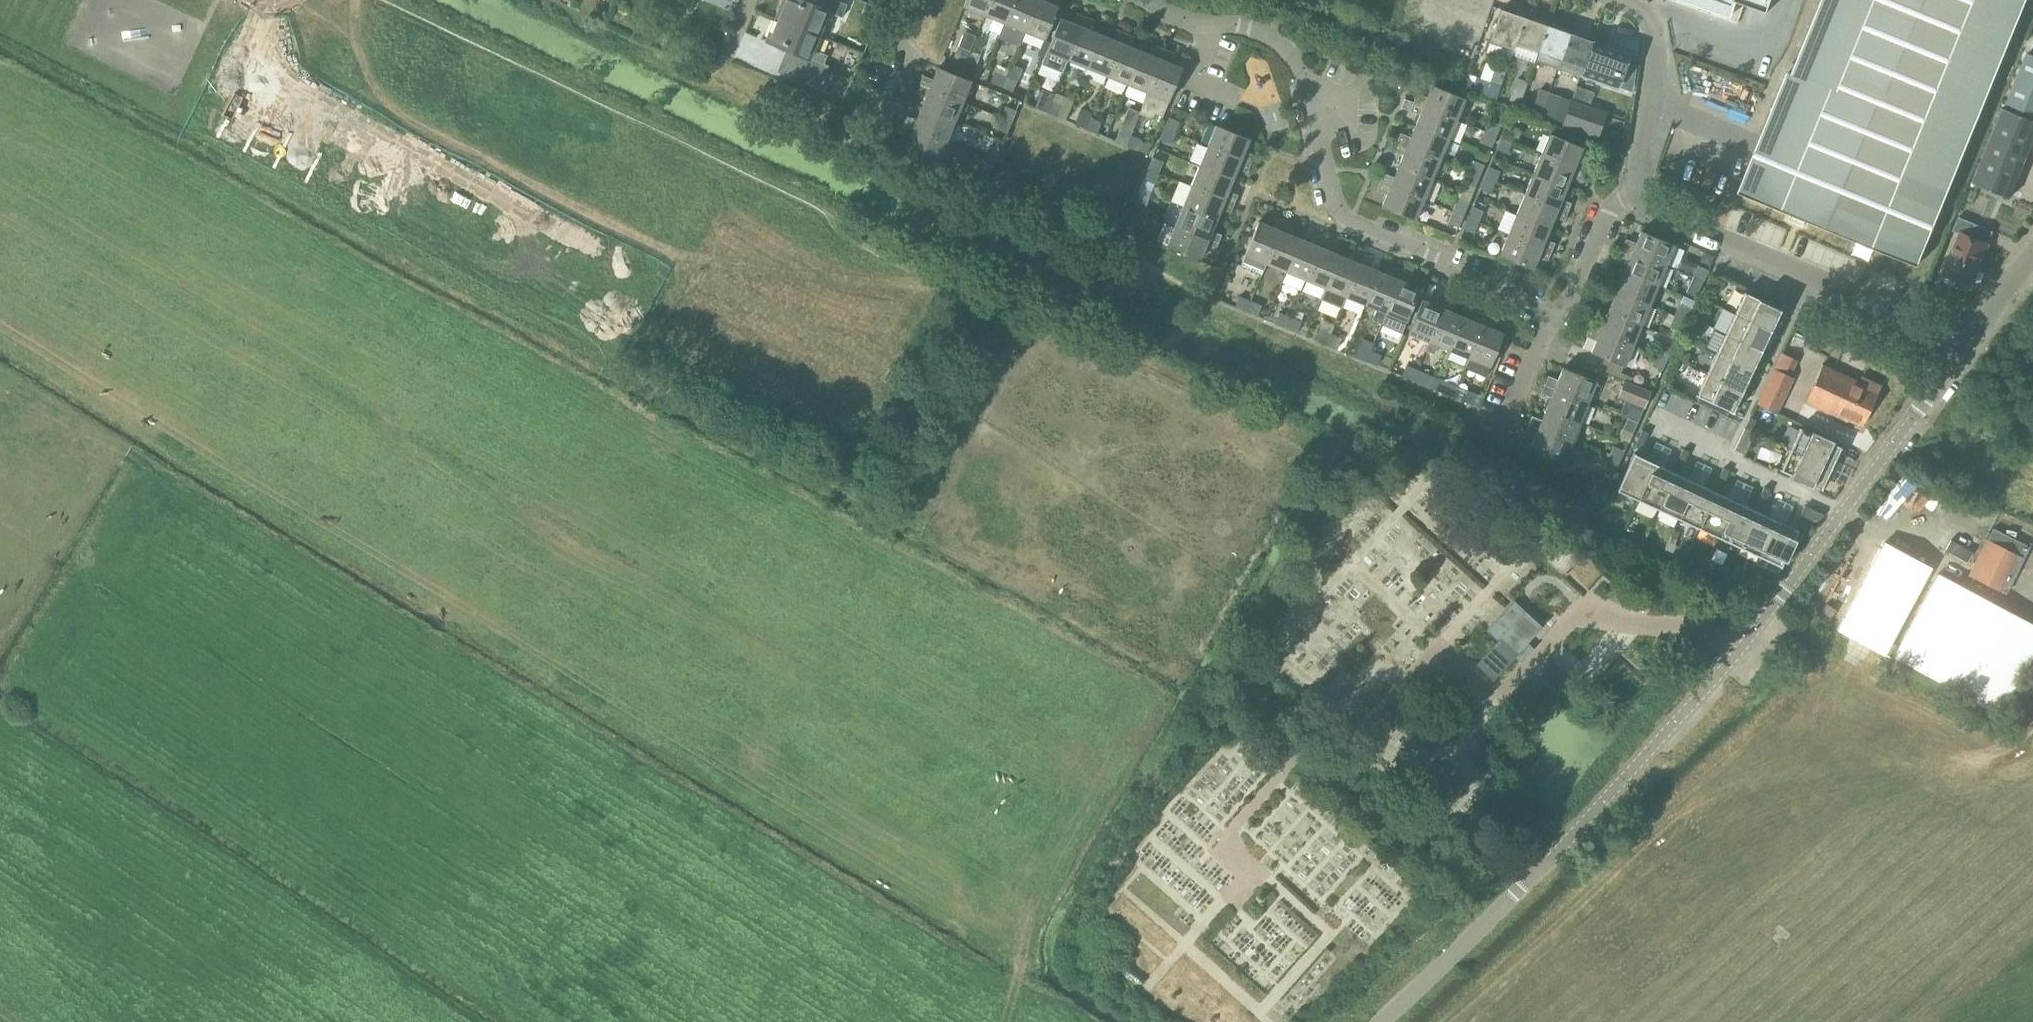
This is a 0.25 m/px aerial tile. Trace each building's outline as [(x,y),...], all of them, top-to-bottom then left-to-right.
[(802,0),(785,0),(777,18),(819,35),(829,11),(841,16),(846,5),(835,0),(819,0),(817,6),(802,0)] [(990,0),(967,0),(964,6),(984,14),(990,0)] [(1014,0),(990,0),(984,14),(1005,22),(1014,0)] [(1037,0),(1014,0),(1005,22),(1025,31),(1037,0)] [(1059,7),(1047,2),(1048,0),(1037,0),(1025,31),(1045,39),(1046,39),(1059,7)] [(1743,12),(1746,5),(1768,12),(1772,0),(1708,0),(1743,12)] [(2027,0),(1824,0),(1794,75),(1789,73),(1740,193),(1919,265),(2027,0)] [(1501,9),(1489,41),(1513,50),(1515,44),(1524,18),(1501,9)] [(1044,56),(1041,63),(1043,64),(1062,72),(1067,59),(1085,17),(1077,13),(1073,23),(1062,19),(1060,18),(1050,41),(1044,56)] [(1085,17),(1067,59),(1084,67),(1086,67),(1100,34),(1089,30),(1094,20),(1085,17)] [(823,78),(828,66),(823,64),(827,55),(813,49),(819,35),(777,18),(767,42),(786,50),(776,72),(793,79),(798,68),(823,78)] [(1524,18),(1515,44),(1536,51),(1546,25),(1524,18)] [(651,42),(658,28),(647,23),(641,38),(651,42)] [(1536,51),(1533,61),(1555,69),(1557,70),(1557,68),(1560,60),(1569,34),(1546,25),(1536,51)] [(1100,34),(1086,67),(1106,76),(1124,33),(1115,29),(1111,39),(1100,34)] [(1124,33),(1106,76),(1126,84),(1140,51),(1129,46),(1133,37),(1124,33)] [(1560,60),(1557,68),(1579,76),(1580,75),(1591,41),(1569,34),(1560,60)] [(1045,39),(1039,54),(1044,56),(1050,41),(1045,39)] [(1591,41),(1580,75),(1615,87),(1618,79),(1627,55),(1614,50),(1615,50),(1591,41)] [(1140,51),(1126,84),(1146,93),(1147,93),(1164,50),(1165,48),(1157,45),(1156,47),(1152,56),(1151,56),(1140,51)] [(965,61),(966,60),(967,58),(970,51),(959,46),(958,46),(950,65),(951,66),(952,66),(962,70),(965,61)] [(1147,93),(1138,113),(1151,118),(1152,119),(1154,115),(1155,114),(1161,116),(1166,105),(1167,102),(1181,69),(1169,64),(1173,54),(1174,52),(1165,48),(1164,50),(1147,93)] [(2028,53),(2008,103),(2032,113),(2032,55),(2028,53)] [(977,64),(966,60),(965,61),(962,70),(963,71),(973,75),(976,65),(977,64)] [(924,75),(920,84),(963,101),(971,81),(938,67),(933,79),(924,75)] [(1468,74),(1463,88),(1472,91),(1496,100),(1506,72),(1495,68),(1490,82),(1477,77),(1468,74)] [(1002,87),(1007,76),(996,72),(991,82),(1002,87)] [(1017,81),(1007,76),(1002,87),(1013,91),(1017,81)] [(1517,77),(1508,103),(1519,107),(1527,81),(1517,77)] [(920,84),(917,92),(927,96),(922,108),(954,121),(960,109),(966,111),(969,104),(963,101),(920,84)] [(1463,99),(1431,85),(1426,97),(1416,93),(1412,102),(1455,120),(1463,99)] [(1036,107),(1045,111),(1050,101),(1053,93),(1053,92),(1041,87),(1034,106),(1036,107)] [(1548,92),(1538,89),(1534,102),(1544,106),(1548,92)] [(1570,101),(1549,94),(1542,114),(1563,121),(1570,101)] [(1007,107),(1002,118),(1012,122),(1016,111),(1020,103),(1010,99),(1007,107)] [(1401,108),(1408,111),(1412,102),(1405,99),(1401,108)] [(1571,99),(1570,101),(1563,121),(1562,126),(1597,138),(1606,111),(1571,99)] [(1051,102),(1050,101),(1045,111),(1047,112),(1055,115),(1059,105),(1051,102)] [(1446,140),(1455,120),(1412,102),(1408,111),(1418,115),(1414,126),(1446,140)] [(1084,128),(1092,111),(1082,107),(1075,124),(1084,128)] [(907,115),(903,124),(946,142),(954,121),(922,108),(917,119),(907,115)] [(2032,145),(2032,120),(2004,108),(1974,183),(2011,198),(2032,145)] [(1007,133),(1012,122),(1002,118),(998,128),(1007,133)] [(1097,133),(1101,123),(1089,118),(1085,128),(1097,133)] [(1174,132),(1178,121),(1168,118),(1164,128),(1174,132)] [(1496,135),(1500,124),(1489,119),(1484,131),(1496,135)] [(903,124),(900,133),(910,137),(905,149),(937,162),(946,142),(903,124)] [(1129,136),(1132,129),(1120,125),(1114,140),(1125,145),(1129,135),(1129,136)] [(1249,164),(1253,155),(1243,151),(1248,139),(1215,125),(1206,146),(1249,164)] [(1446,140),(1414,126),(1409,137),(1399,133),(1396,142),(1438,159),(1446,140)] [(1511,142),(1516,130),(1504,126),(1500,137),(1511,142)] [(1169,143),(1174,132),(1164,128),(1159,139),(1169,143)] [(1491,147),(1496,135),(1484,131),(1480,142),(1491,147)] [(1549,134),(1541,153),(1584,171),(1586,164),(1587,162),(1577,158),(1582,146),(1549,133),(1549,134)] [(1136,150),(1140,140),(1129,136),(1129,135),(1125,145),(1136,150)] [(1507,153),(1511,142),(1500,137),(1495,148),(1507,153)] [(1430,180),(1438,159),(1396,142),(1392,151),(1402,155),(1397,166),(1430,180)] [(995,162),(1000,151),(990,147),(980,143),(976,153),(984,157),(986,158),(995,162)] [(1246,172),(1249,164),(1206,146),(1198,166),(1231,180),(1236,168),(1246,172)] [(1540,155),(1532,175),(1565,188),(1570,177),(1570,176),(1580,180),(1583,173),(1584,171),(1541,153),(1540,155)] [(991,172),(995,162),(986,158),(984,157),(980,168),(981,168),(991,172)] [(1157,171),(1162,161),(1152,157),(1148,167),(1157,171)] [(1479,175),(1483,164),(1472,159),(1467,171),(1479,175)] [(1233,204),(1236,195),(1227,191),(1231,180),(1198,166),(1190,186),(1233,204)] [(1430,180),(1397,166),(1393,177),(1383,173),(1379,182),(1422,199),(1430,180)] [(1495,182),(1500,171),(1488,166),(1484,177),(1495,182)] [(1153,182),(1157,171),(1148,167),(1143,178),(1153,182)] [(1474,187),(1479,175),(1467,171),(1463,182),(1474,187)] [(1532,175),(1524,194),(1567,211),(1570,204),(1571,202),(1561,198),(1565,188),(1532,175)] [(1491,193),(1495,182),(1484,177),(1479,189),(1491,193)] [(1413,220),(1422,199),(1379,182),(1376,191),(1386,195),(1381,206),(1413,220)] [(1229,213),(1233,204),(1190,186),(1181,206),(1215,220),(1219,208),(1229,213)] [(1524,195),(1516,214),(1549,227),(1553,218),(1553,216),(1563,220),(1566,213),(1567,211),(1524,194),(1524,195)] [(1141,212),(1146,202),(1136,197),(1131,208),(1141,212)] [(1463,216),(1468,205),(1457,200),(1452,211),(1463,216)] [(1216,244),(1220,235),(1210,231),(1215,220),(1181,206),(1173,226),(1216,244)] [(1478,222),(1483,211),(1473,207),(1468,218),(1478,222)] [(1137,223),(1141,212),(1131,208),(1127,219),(1137,223)] [(1458,226),(1463,216),(1452,211),(1447,222),(1458,226)] [(1515,215),(1508,234),(1550,252),(1551,252),(1555,243),(1544,238),(1549,227),(1516,214),(1515,215)] [(1245,255),(1240,265),(1260,274),(1261,274),(1265,263),(1283,221),(1274,217),(1269,227),(1258,222),(1245,255)] [(1972,286),(1989,245),(1982,242),(1987,229),(1959,217),(1954,231),(1961,234),(1944,274),(1972,286)] [(1473,233),(1478,222),(1468,218),(1464,229),(1473,233)] [(1283,221),(1265,263),(1266,264),(1285,272),(1299,239),(1298,238),(1287,234),(1291,224),(1283,221)] [(1213,253),(1216,244),(1173,226),(1165,246),(1198,260),(1203,249),(1213,253)] [(1673,245),(1641,232),(1636,244),(1625,240),(1622,248),(1665,266),(1673,245)] [(1299,239),(1285,272),(1304,280),(1305,280),(1322,237),(1313,233),(1313,234),(1309,243),(1299,239)] [(1499,254),(1499,255),(1532,269),(1532,268),(1537,257),(1537,256),(1547,260),(1548,260),(1551,252),(1550,252),(1508,234),(1507,235),(1499,254)] [(1322,237),(1305,280),(1325,288),(1339,255),(1338,255),(1328,251),(1331,241),(1322,237)] [(1656,286),(1665,266),(1622,248),(1618,257),(1628,261),(1624,272),(1656,286)] [(1325,288),(1320,299),(1340,308),(1345,297),(1362,254),(1363,253),(1354,250),(1354,251),(1350,260),(1349,260),(1339,255),(1325,288)] [(1714,256),(1704,252),(1702,257),(1704,261),(1710,264),(1714,256)] [(1362,254),(1345,297),(1364,305),(1378,272),(1367,267),(1371,256),(1363,253),(1362,254)] [(1703,281),(1708,270),(1698,266),(1693,276),(1703,281)] [(1378,272),(1364,305),(1375,309),(1370,321),(1380,325),(1402,271),(1393,267),(1389,276),(1378,272)] [(1402,271),(1380,325),(1400,334),(1405,322),(1419,289),(1407,283),(1410,274),(1402,271)] [(1656,286),(1624,272),(1619,284),(1609,280),(1605,289),(1648,306),(1656,286)] [(1696,297),(1703,281),(1693,276),(1688,287),(1686,292),(1696,297)] [(1725,283),(1718,280),(1713,291),(1720,293),(1725,283)] [(1640,326),(1648,306),(1605,289),(1602,297),(1612,302),(1607,313),(1640,326)] [(1734,313),(1772,330),(1781,309),(1744,292),(1734,313)] [(1428,342),(1446,299),(1437,295),(1433,305),(1421,300),(1408,333),(1428,342)] [(1674,314),(1685,319),(1687,316),(1694,301),(1683,296),(1674,314)] [(1239,297),(1235,306),(1246,311),(1250,301),(1239,297)] [(1448,350),(1462,317),(1451,312),(1455,303),(1446,299),(1428,342),(1448,350)] [(1257,316),(1261,306),(1250,301),(1246,312),(1257,316)] [(1705,323),(1709,314),(1703,311),(1699,321),(1705,323)] [(1468,358),(1486,316),(1477,312),(1473,322),(1462,317),(1448,350),(1468,358)] [(1285,328),(1290,318),(1279,313),(1275,323),(1285,328)] [(1640,326),(1607,313),(1602,324),(1592,320),(1589,328),(1631,346),(1640,326)] [(1762,351),(1772,330),(1734,313),(1725,333),(1762,351)] [(1674,314),(1669,326),(1677,330),(1680,331),(1685,319),(1674,314)] [(1489,367),(1503,334),(1490,329),(1494,320),(1486,316),(1468,358),(1489,367)] [(1296,332),(1300,323),(1290,318),(1285,328),(1296,332)] [(1694,331),(1700,334),(1705,323),(1699,321),(1694,331)] [(1623,367),(1631,346),(1589,328),(1585,336),(1595,341),(1590,353),(1623,367)] [(1325,344),(1329,334),(1318,330),(1314,340),(1325,344)] [(1715,354),(1752,371),(1762,351),(1725,333),(1724,334),(1714,330),(1706,348),(1716,352),(1715,354)] [(1336,349),(1340,339),(1329,334),(1325,344),(1336,349)] [(1369,351),(1372,344),(1361,339),(1358,346),(1354,356),(1365,361),(1369,351)] [(1667,359),(1672,348),(1661,343),(1656,354),(1667,359)] [(1380,355),(1369,351),(1365,361),(1375,365),(1380,355)] [(1678,363),(1685,367),(1690,357),(1683,353),(1678,363)] [(1662,371),(1667,359),(1656,354),(1651,366),(1662,371)] [(1742,392),(1752,371),(1715,354),(1705,374),(1742,392)] [(1864,385),(1822,365),(1805,403),(1846,422),(1848,419),(1862,426),(1880,386),(1866,379),(1864,385)] [(1413,380),(1417,371),(1406,366),(1402,376),(1413,380)] [(1595,381),(1562,367),(1557,380),(1547,376),(1543,385),(1586,402),(1595,381)] [(1759,403),(1778,412),(1794,378),(1775,369),(1759,403)] [(1423,385),(1427,375),(1417,371),(1413,380),(1423,385)] [(1705,374),(1694,399),(1731,416),(1742,392),(1705,374)] [(1674,378),(1668,376),(1663,386),(1669,389),(1674,378)] [(1627,418),(1637,422),(1643,407),(1644,408),(1651,392),(1651,391),(1625,380),(1618,397),(1625,400),(1619,414),(1627,418)] [(1453,397),(1457,388),(1446,383),(1442,392),(1453,397)] [(1578,423),(1586,402),(1543,385),(1540,393),(1550,398),(1545,409),(1578,423)] [(1464,402),(1468,392),(1457,388),(1453,397),(1464,402)] [(1578,423),(1545,409),(1540,421),(1530,416),(1527,425),(1569,443),(1578,423)] [(1750,417),(1745,428),(1751,431),(1756,420),(1750,417)] [(1632,433),(1637,422),(1627,418),(1623,429),(1632,433)] [(1561,463),(1569,443),(1527,425),(1523,433),(1534,437),(1528,449),(1561,463)] [(1755,433),(1745,428),(1734,450),(1745,454),(1755,433)] [(1800,428),(1790,449),(1831,468),(1840,447),(1832,443),(1833,441),(1811,430),(1810,432),(1800,428)] [(1636,444),(1642,447),(1648,433),(1642,430),(1636,444)] [(1618,461),(1623,450),(1613,446),(1608,457),(1618,461)] [(1678,459),(1684,462),(1689,452),(1683,449),(1678,459)] [(1790,449),(1780,470),(1790,475),(1789,477),(1811,487),(1812,485),(1821,489),(1831,468),(1790,449)] [(1634,454),(1617,490),(1637,499),(1654,463),(1635,454),(1634,454)] [(1613,472),(1618,461),(1608,457),(1603,468),(1613,472)] [(1684,462),(1678,459),(1673,469),(1679,472),(1684,462)] [(1654,463),(1637,499),(1658,509),(1675,473),(1654,463)] [(1729,470),(1723,468),(1719,478),(1725,481),(1729,470)] [(1675,473),(1658,509),(1678,519),(1695,482),(1675,473)] [(1719,478),(1714,488),(1720,491),(1725,481),(1719,478)] [(1695,482),(1678,519),(1699,528),(1716,492),(1695,482)] [(1606,491),(1595,487),(1588,501),(1600,506),(1606,491)] [(1764,487),(1759,497),(1765,500),(1770,490),(1764,487)] [(1716,492),(1699,528),(1719,538),(1736,501),(1716,492)] [(1759,497),(1755,507),(1761,510),(1765,500),(1759,497)] [(1736,501),(1719,538),(1740,547),(1757,511),(1736,501)] [(1805,506),(1800,516),(1806,519),(1811,508),(1805,506)] [(1757,511),(1740,547),(1760,557),(1777,520),(1757,511)] [(1760,557),(1757,564),(1777,574),(1783,561),(1786,562),(1796,540),(1794,539),(1798,530),(1797,529),(1777,520),(1760,557)] [(1971,576),(2006,592),(2022,558),(2029,545),(2013,537),(2014,535),(2004,531),(2004,532),(1994,527),(1988,541),(1971,576)] [(1894,657),(1938,574),(1885,546),(1866,582),(1843,624),(1840,629),(1894,657)] [(1895,658),(1998,713),(2002,715),(2032,656),(2032,624),(1939,575),(1895,658)] [(1526,643),(1527,641),(1540,627),(1527,614),(1514,603),(1490,630),(1501,640),(1480,664),(1494,677),(1516,654),(1522,660),(1532,649),(1526,643)]
